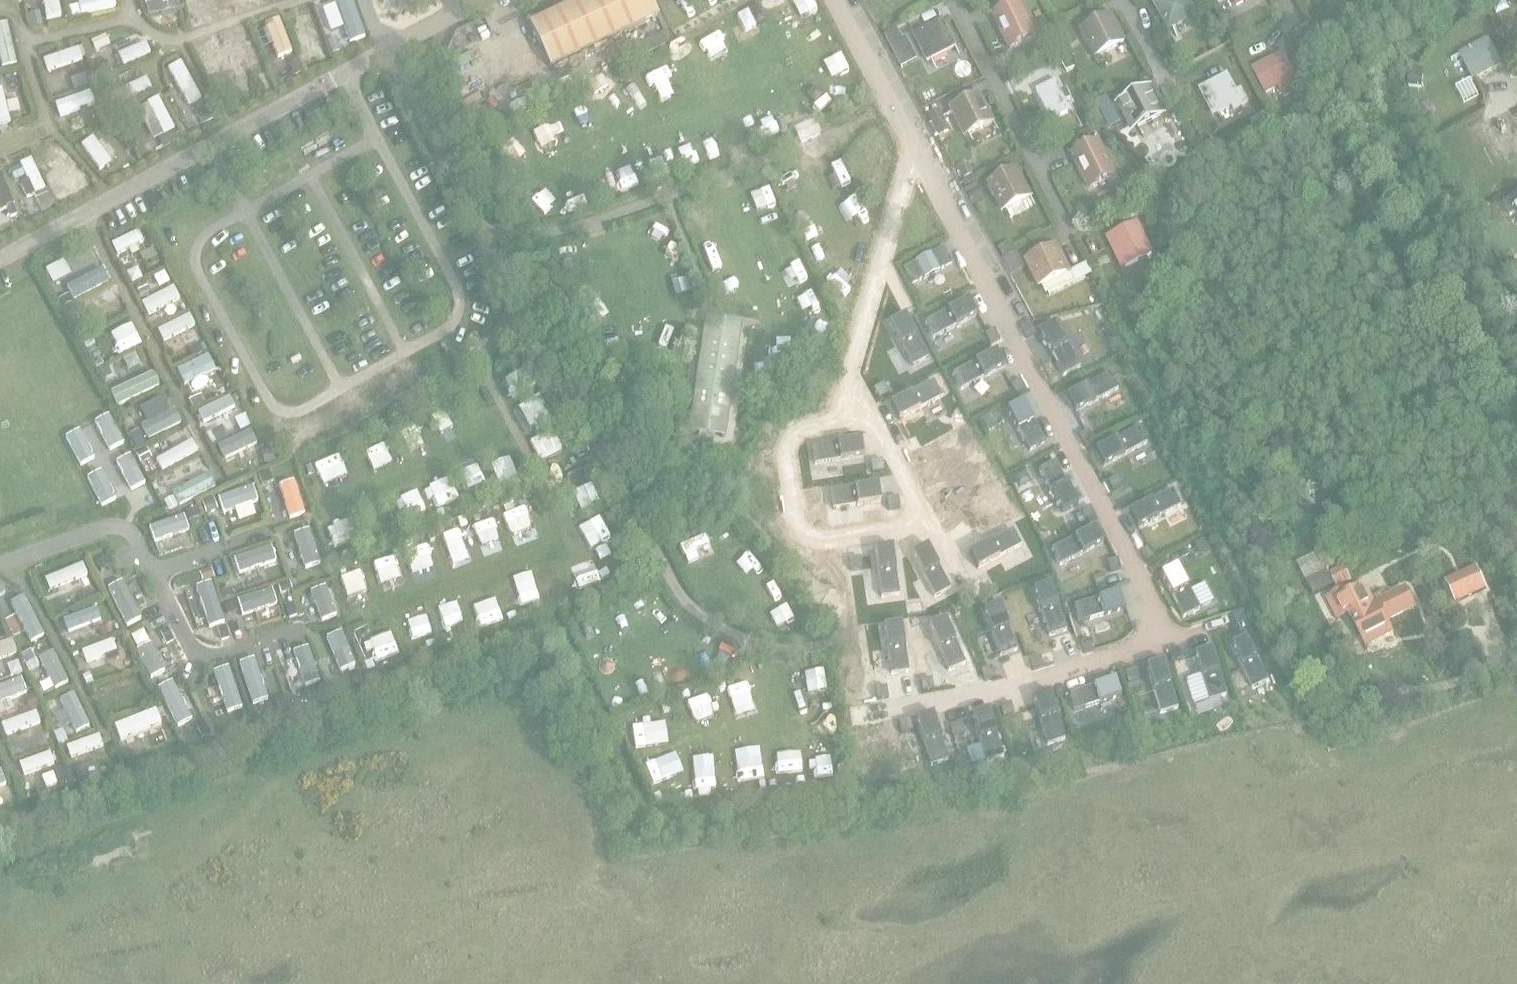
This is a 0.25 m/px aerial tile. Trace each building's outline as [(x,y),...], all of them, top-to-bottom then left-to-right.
[(58,0),(43,0),(47,18),(60,16),(58,0)] [(115,6),(113,0),(87,0),(85,0),(87,11),(115,6)] [(149,16),(160,14),(158,2),(164,1),(164,0),(146,0),(149,16)] [(193,23),(205,20),(201,0),(188,0),(193,23)] [(243,0),(230,0),(232,9),(244,6),(243,0)] [(529,23),(549,68),(658,16),(651,0),(578,0),(529,23)] [(1195,15),(1187,0),(1160,0),(1152,4),(1158,14),(1161,12),(1170,28),(1195,15)] [(994,12),(1013,50),(1034,40),(1015,1),(994,12)] [(357,34),(347,2),(335,6),(346,38),(357,34)] [(323,47),(312,13),(301,17),(312,50),(323,47)] [(1098,55),(1122,43),(1108,16),(1080,31),(1086,41),(1090,40),(1098,55)] [(291,51),(278,18),(265,24),(278,57),(291,51)] [(929,61),(954,49),(941,22),(912,37),(917,47),(921,45),(929,61)] [(259,61),(245,27),(234,32),(248,66),(259,61)] [(1459,54),(1472,78),(1499,64),(1487,40),(1459,54)] [(123,65),(150,53),(145,42),(132,48),(129,41),(115,47),(123,65)] [(206,41),(195,47),(210,75),(220,69),(212,54),(218,51),(214,43),(209,46),(206,41)] [(1288,95),(1286,90),(1297,84),(1281,54),(1252,69),(1265,95),(1278,88),(1283,97),(1288,95)] [(112,72),(105,58),(92,65),(99,79),(112,72)] [(188,105),(201,97),(180,61),(167,69),(188,105)] [(57,81),(53,68),(41,72),(50,100),(61,96),(59,89),(63,87),(61,80),(57,81)] [(1215,114),(1240,101),(1226,75),(1198,90),(1203,101),(1207,98),(1215,114)] [(151,89),(146,78),(113,93),(119,104),(151,89)] [(1034,92),(1049,121),(1070,111),(1055,82),(1034,92)] [(1,88),(0,88),(0,125),(10,122),(1,88)] [(1136,128),(1160,115),(1147,89),(1118,104),(1124,114),(1128,112),(1136,128)] [(97,104),(92,94),(62,107),(67,118),(75,115),(77,119),(85,115),(83,110),(97,104)] [(174,129),(158,97),(147,102),(147,103),(137,108),(154,139),(174,129)] [(967,135),(991,123),(978,97),(950,111),(955,121),(959,119),(967,135)] [(1094,102),(1103,119),(1113,114),(1104,97),(1094,102)] [(1508,146),(1516,142),(1516,108),(1494,120),(1508,146)] [(155,144),(146,129),(136,134),(145,149),(146,148),(148,152),(155,148),(153,145),(155,144)] [(111,160),(98,144),(92,136),(81,144),(100,169),(111,160)] [(1071,154),(1089,190),(1118,176),(1099,139),(1071,154)] [(81,172),(53,142),(43,152),(71,181),(81,172)] [(47,193),(31,158),(20,163),(28,180),(20,183),(27,197),(34,193),(36,198),(47,193)] [(1,172),(0,172),(0,211),(7,208),(10,217),(17,214),(1,172)] [(1005,210),(1029,198),(1016,172),(988,186),(993,196),(997,194),(1005,210)] [(1109,235),(1124,265),(1150,252),(1135,221),(1109,235)] [(143,241),(138,230),(111,243),(117,254),(143,241)] [(945,244),(902,267),(911,283),(954,259),(945,244)] [(1047,294),(1072,282),(1054,246),(1026,261),(1031,272),(1035,270),(1047,294)] [(81,296),(111,280),(105,270),(75,285),(81,296)] [(179,299),(173,287),(141,303),(148,315),(167,306),(172,316),(189,308),(183,297),(179,299)] [(971,296),(927,320),(936,335),(979,312),(971,296)] [(120,297),(88,314),(94,325),(126,308),(120,297)] [(192,327),(187,316),(158,329),(162,340),(186,330),(190,341),(201,336),(197,325),(192,327)] [(726,436),(742,322),(705,316),(689,431),(700,432),(698,446),(713,448),(715,434),(726,436)] [(1041,330),(1064,373),(1079,365),(1057,322),(1041,330)] [(206,353),(201,342),(169,358),(175,369),(206,353)] [(996,349),(953,373),(961,388),(1005,365),(996,349)] [(1110,371),(1067,395),(1076,410),(1119,387),(1110,371)] [(1006,405),(1028,449),(1044,441),(1022,397),(1006,405)] [(109,450),(123,442),(108,414),(94,421),(109,450)] [(244,438),(239,427),(212,441),(218,451),(231,445),(233,449),(241,445),(239,440),(244,438)] [(1139,427),(1095,450),(1104,466),(1147,442),(1139,427)] [(80,466),(94,458),(79,430),(65,437),(80,466)] [(162,470),(198,451),(192,440),(157,459),(162,470)] [(132,491),(146,483),(131,455),(117,462),(132,491)] [(1041,468),(1064,512),(1080,504),(1057,460),(1041,468)] [(103,507),(117,499),(102,471),(88,478),(103,507)] [(1174,488),(1131,511),(1139,526),(1182,503),(1174,488)] [(1312,531),(1324,526),(1315,509),(1304,515),(1312,531)] [(1097,525),(1053,548),(1062,564),(1105,540),(1097,525)] [(305,569),(321,563),(310,529),(294,535),(305,569)] [(240,573),(275,562),(270,547),(235,558),(240,573)] [(1325,555),(1324,555),(1320,547),(1315,549),(1324,569),(1305,580),(1313,595),(1334,584),(1337,589),(1351,581),(1343,565),(1329,572),(1327,569),(1330,567),(1328,562),(1329,562),(1325,555)] [(87,574),(82,563),(45,579),(50,590),(87,574)] [(1161,572),(1184,616),(1200,607),(1177,564),(1161,572)] [(197,587),(210,628),(225,623),(212,583),(197,587)] [(1035,589),(1051,635),(1068,630),(1052,583),(1035,589)] [(322,621),(337,615),(327,586),(311,592),(322,621)] [(1404,591),(1371,607),(1362,588),(1346,596),(1343,590),(1326,599),(1337,620),(1348,615),(1363,645),(1390,632),(1385,622),(1413,608),(1404,591)] [(242,616),(277,604),(272,589),(237,600),(242,616)] [(1122,589),(1075,604),(1080,621),(1127,606),(1122,589)] [(985,609),(1002,655),(1018,649),(1001,603),(985,609)] [(100,619),(96,608),(63,621),(67,632),(100,619)] [(11,633),(37,622),(32,611),(6,621),(11,633)] [(340,672),(356,665),(342,632),(327,638),(340,672)] [(1232,644),(1253,689),(1269,681),(1248,637),(1232,644)] [(123,662),(115,638),(73,652),(76,663),(103,654),(108,667),(123,662)] [(0,644),(0,661),(0,662),(12,658),(11,653),(10,653),(6,642),(0,644)] [(293,652),(306,687),(320,681),(308,647),(293,652)] [(1196,652),(1210,700),(1227,695),(1213,648),(1196,652)] [(240,663),(253,704),(268,699),(255,659),(240,663)] [(57,660),(36,668),(39,678),(49,674),(50,679),(59,676),(57,672),(61,670),(57,660)] [(1147,665),(1160,712),(1178,707),(1165,660),(1147,665)] [(215,672),(228,712),(243,707),(230,667),(215,672)] [(128,688),(123,677),(94,690),(99,701),(128,688)] [(1117,678),(1071,693),(1076,710),(1123,695),(1117,678)] [(1034,697),(1048,744),(1065,739),(1051,692),(1034,697)] [(78,694),(47,706),(51,718),(82,706),(78,694)] [(973,713),(989,760),(1005,754),(990,708),(973,713)] [(42,722),(38,711),(4,724),(8,735),(42,722)] [(71,758),(103,746),(99,735),(66,747),(71,758)] [(50,752),(19,763),(23,774),(54,764),(50,752)]
